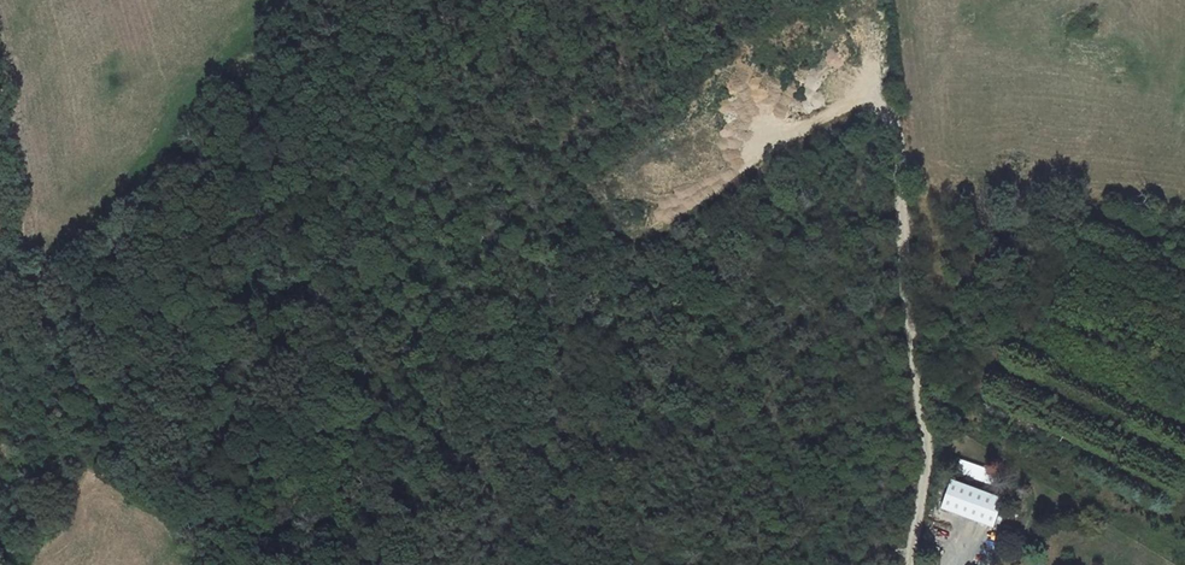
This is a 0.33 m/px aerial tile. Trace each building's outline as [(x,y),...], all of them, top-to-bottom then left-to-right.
[(995,526),(1005,496),(952,478),(942,508),(995,526)]
